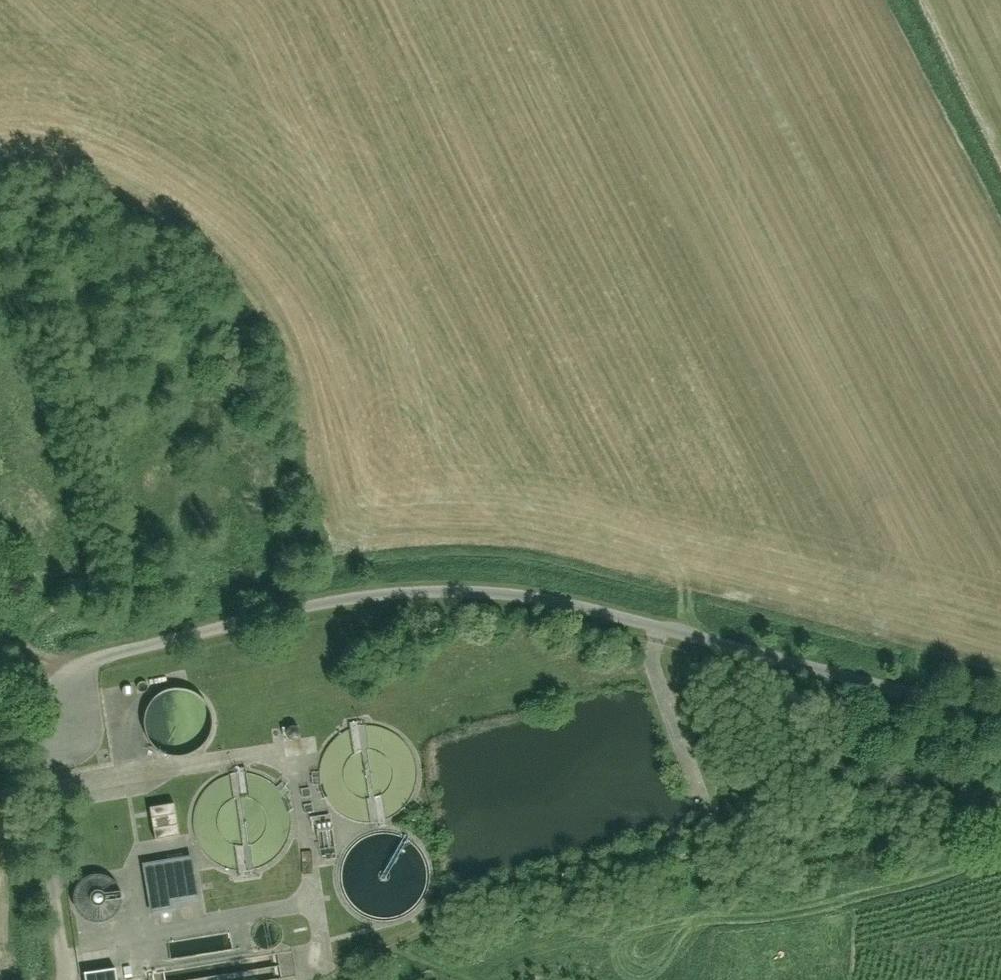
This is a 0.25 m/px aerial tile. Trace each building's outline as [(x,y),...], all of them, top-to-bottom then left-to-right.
[(137,808),(141,843),(178,838),(174,803),(137,808)] [(142,865),(151,916),(197,909),(188,858),(142,865)] [(98,879),(82,883),(74,893),(72,907),(78,920),(91,928),(110,925),(119,915),(121,898),(112,884),(98,879)] [(111,960),(85,963),(88,979),(113,979),(111,960)]
